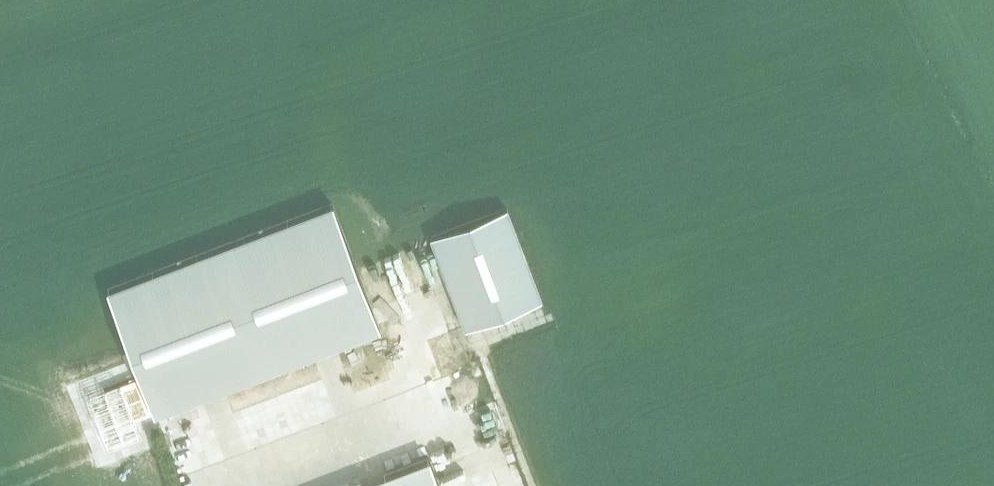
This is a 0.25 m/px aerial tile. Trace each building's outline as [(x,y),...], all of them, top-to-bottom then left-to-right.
[(380,327),(333,203),(107,288),(140,375),(154,412),(380,327)] [(465,328),(542,299),(508,207),(430,236),(465,328)] [(425,290),(440,285),(433,260),(418,264),(425,290)] [(140,375),(89,394),(109,446),(141,433),(135,419),(154,412),(140,375)] [(428,457),(354,485),(439,485),(428,457)]
